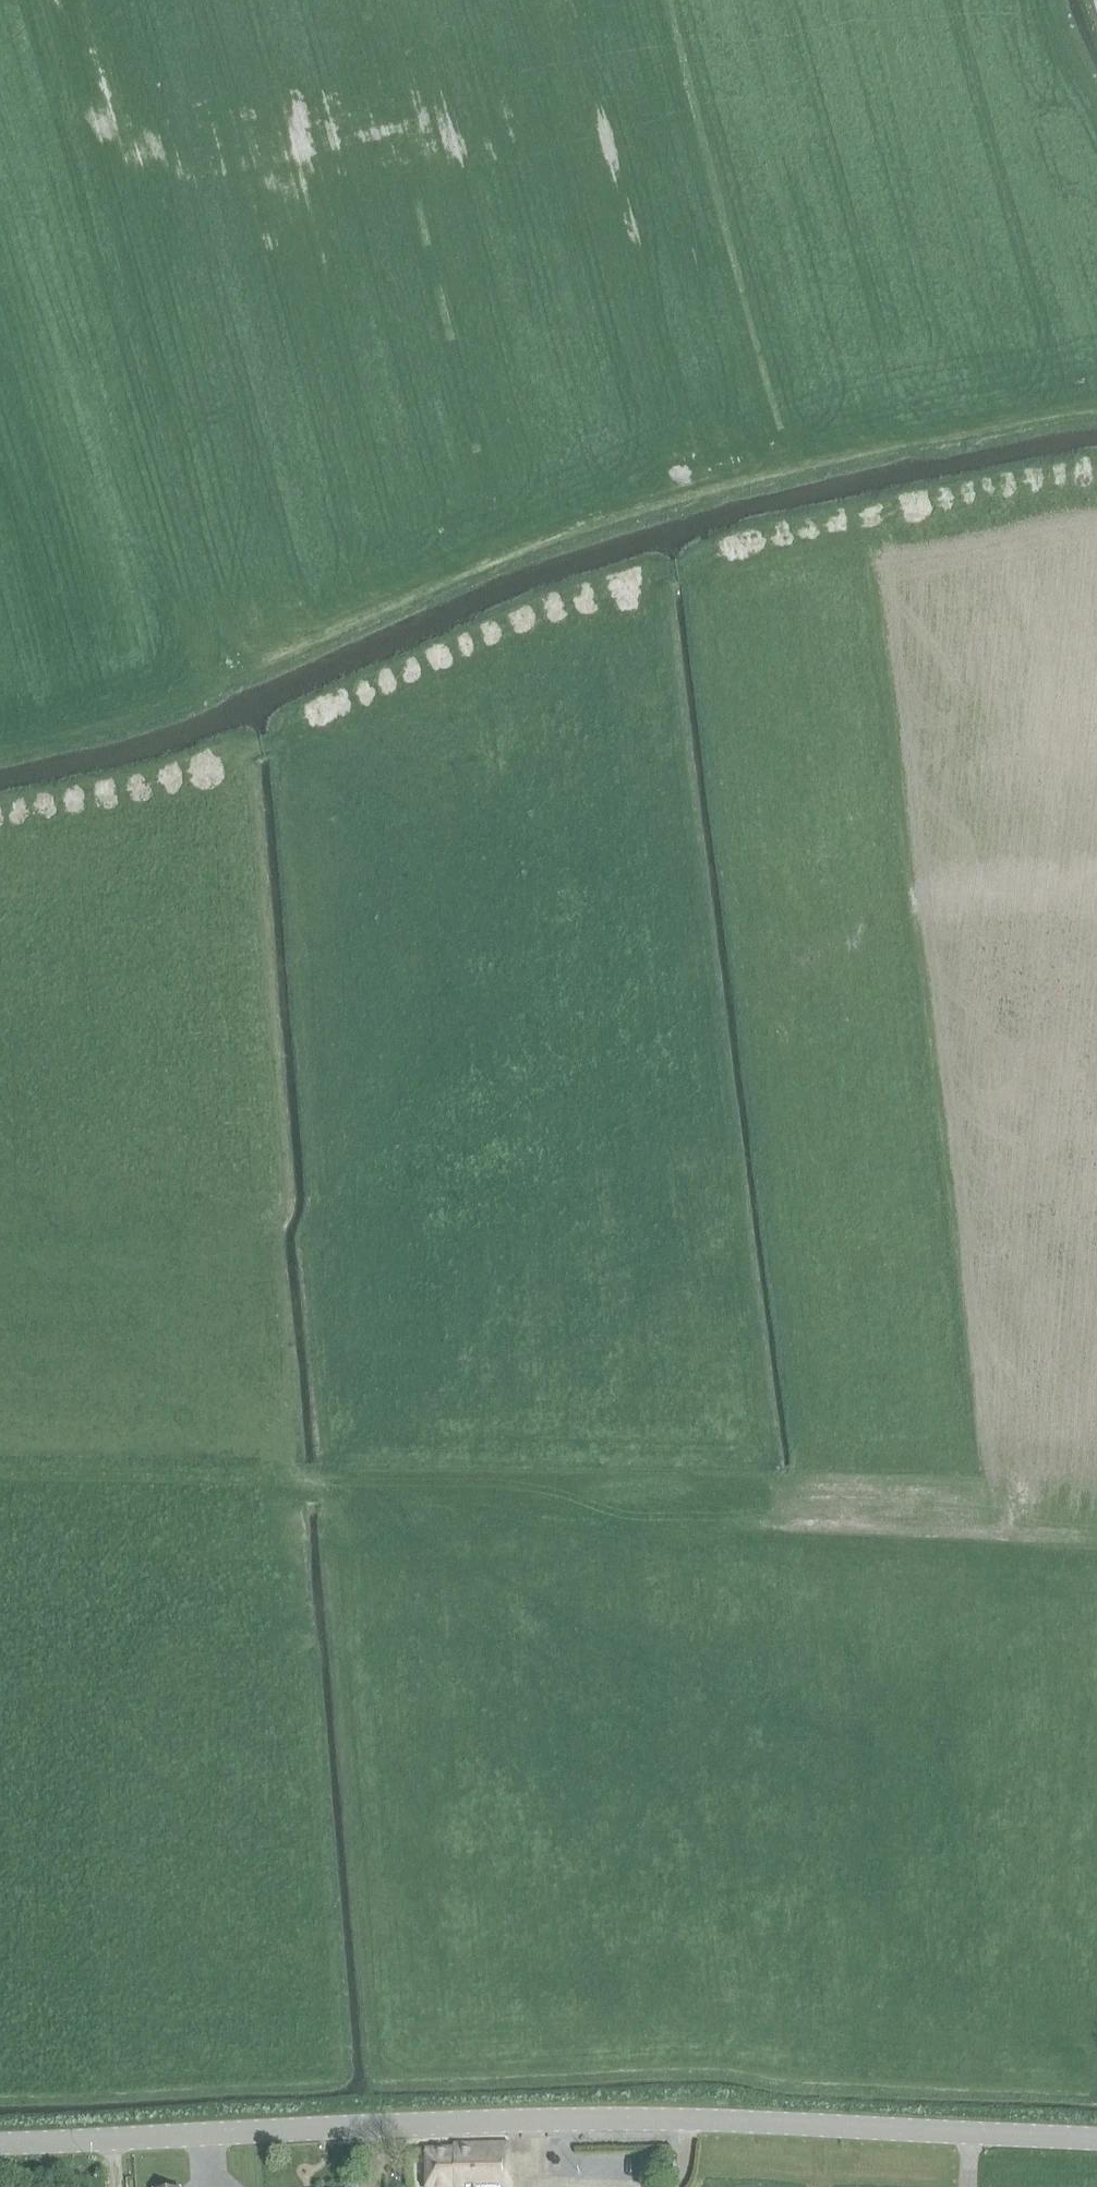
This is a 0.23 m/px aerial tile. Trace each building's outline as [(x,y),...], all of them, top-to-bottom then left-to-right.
[(508,2145),(453,2146),(453,2152),(426,2152),(427,2186),(509,2186),(508,2145)]
